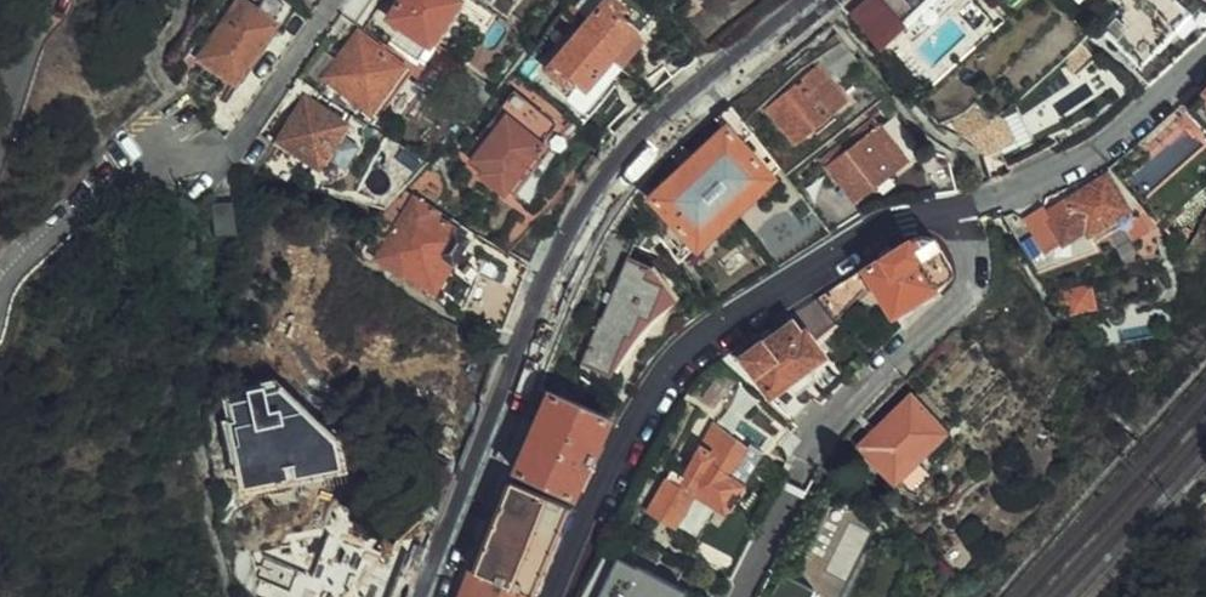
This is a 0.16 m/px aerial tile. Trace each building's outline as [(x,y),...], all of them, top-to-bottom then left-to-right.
[(385,14),(414,32),(403,48),(410,52),(429,21),(424,17),(431,5),(437,8),(441,0),(375,0),(372,6),(385,14)] [(564,16),(593,45),(615,19),(620,15),(603,1),(604,0),(578,0),(564,16)] [(897,12),(909,0),(885,0),(897,12)] [(1088,12),(1106,31),(1125,50),(1167,7),(1188,23),(1205,7),(1205,5),(1200,0),(1175,0),(1174,1),(1173,0),(1099,0),(1088,12)] [(244,4),(205,63),(241,88),(280,28),(244,4)] [(414,32),(385,14),(374,30),(403,48),(414,32)] [(593,45),(564,16),(530,55),(545,66),(550,61),(568,75),(573,69),(593,45)] [(615,19),(593,45),(604,55),(626,30),(615,19)] [(317,48),(301,70),(321,85),(324,79),(369,113),(365,121),(371,126),(393,95),(386,89),(402,68),(357,35),(337,63),(317,48)] [(593,45),(573,69),(584,78),(604,55),(593,45)] [(778,131),(795,117),(815,101),(830,90),(803,55),(751,94),(778,131)] [(409,72),(402,68),(386,89),(393,95),(409,72)] [(1177,100),(1194,120),(1194,129),(1205,128),(1205,70),(1177,100)] [(555,109),(527,85),(519,96),(497,79),(450,140),(470,157),(466,162),(487,178),(508,152),(525,130),(534,137),(538,137),(544,136),(546,134),(548,132),(549,129),(547,123),(545,121),(555,109)] [(573,109),(580,115),(605,87),(597,81),(573,109)] [(953,99),(939,105),(949,124),(966,133),(974,151),(988,145),(961,90),(953,99)] [(681,141),(672,149),(718,197),(754,165),(724,130),(736,119),(727,108),(716,94),(700,107),(709,115),(681,141)] [(346,115),(315,95),(309,105),(299,99),(272,143),(312,167),(319,156),(337,167),(351,146),(332,135),(346,115)] [(815,101),(795,117),(799,123),(819,107),(815,101)] [(822,170),(807,182),(829,211),(846,202),(837,189),(857,174),(873,162),(891,149),(863,112),(810,154),(822,170)] [(508,152),(487,178),(496,185),(534,137),(525,130),(508,152)] [(895,154),(916,183),(941,177),(938,165),(934,146),(930,140),(915,138),(895,154)] [(718,197),(672,149),(635,186),(664,218),(655,228),(669,243),(718,197)] [(878,167),(873,162),(857,174),(861,180),(878,167)] [(1056,187),(1056,188),(1075,217),(1077,220),(1115,199),(1092,163),(1056,187)] [(421,197),(399,180),(359,243),(381,258),(384,256),(406,271),(438,221),(415,204),(421,197)] [(768,182),(733,213),(764,251),(800,227),(768,182)] [(793,194),(813,220),(829,211),(807,182),(793,194)] [(1014,214),(1000,221),(1016,254),(1075,217),(1056,188),(1035,201),(1030,193),(1010,205),(1014,214)] [(1160,196),(1145,212),(1149,216),(1165,201),(1160,196)] [(1149,216),(1151,224),(1170,206),(1165,201),(1149,216)] [(233,203),(211,205),(215,239),(237,236),(234,214),(233,203)] [(682,256),(706,288),(764,251),(733,213),(682,256)] [(438,221),(406,271),(415,277),(447,226),(438,221)] [(866,245),(847,256),(875,299),(876,299),(904,281),(931,264),(932,260),(933,253),(931,246),(917,224),(905,221),(897,224),(866,245)] [(696,294),(644,227),(634,251),(608,241),(586,297),(563,347),(621,369),(638,346),(647,334),(657,324),(674,310),(696,294)] [(459,269),(445,305),(483,323),(499,279),(507,259),(507,256),(498,250),(473,232),(463,257),(455,252),(449,261),(459,269)] [(801,284),(771,302),(776,309),(785,323),(789,320),(796,330),(823,310),(801,284)] [(753,379),(744,385),(749,389),(771,410),(772,412),(792,389),(781,378),(777,381),(768,369),(780,360),(791,372),(803,386),(817,371),(800,346),(805,343),(796,330),(789,320),(785,323),(776,309),(771,302),(719,336),(723,342),(753,379)] [(777,381),(781,378),(791,372),(780,360),(768,369),(777,381)] [(524,426),(509,462),(565,486),(601,409),(542,384),(524,426)] [(881,470),(885,465),(925,428),(932,422),(896,384),(845,435),(881,470)] [(771,410),(749,389),(732,407),(760,434),(760,433),(775,420),(768,413),(771,410)] [(340,449),(281,390),(226,402),(232,429),(226,431),(238,486),(258,482),(259,488),(327,474),(326,466),(343,463),(340,449)] [(668,465),(657,459),(632,501),(656,515),(678,479),(682,482),(721,423),(702,412),(673,459),(668,465)] [(721,423),(682,482),(710,499),(724,475),(745,442),(747,437),(736,431),(734,433),(721,423)] [(925,428),(885,465),(894,474),(934,436),(925,428)] [(652,456),(657,459),(668,465),(673,459),(657,449),(652,456)] [(487,516),(468,563),(525,586),(543,540),(562,497),(504,475),(503,474),(487,516)] [(724,475),(710,499),(716,502),(729,478),(724,475)] [(413,524),(335,494),(322,528),(233,534),(236,577),(258,595),(258,596),(384,596),(413,524)] [(830,513),(815,503),(807,512),(822,524),(830,513)] [(599,596),(690,596),(617,561),(599,596)] [(451,596),(520,596),(525,586),(468,563),(465,562),(451,596)] [(759,596),(822,596),(770,572),(759,596)]
